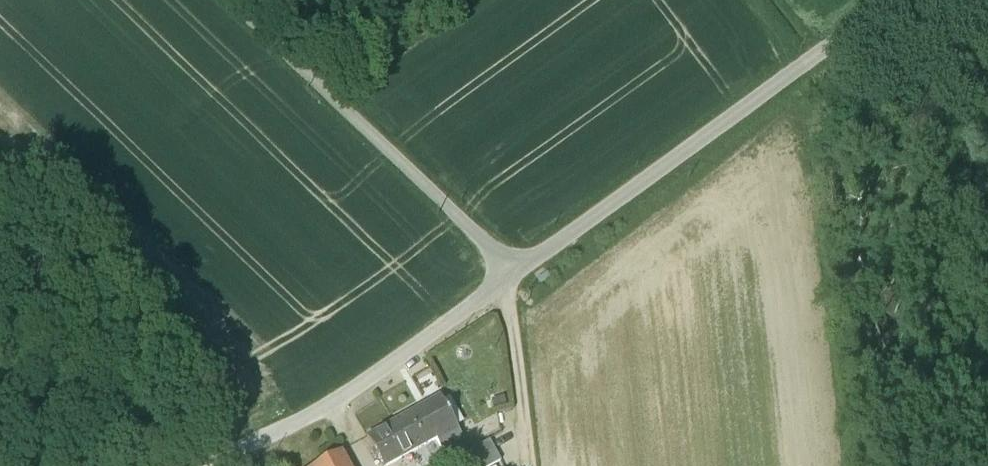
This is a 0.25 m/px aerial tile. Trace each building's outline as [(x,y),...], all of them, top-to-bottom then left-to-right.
[(443,400),(415,415),(431,444),(438,440),(457,429),(459,428),(443,400)] [(415,415),(373,438),(389,465),(392,465),(431,444),(415,415)] [(457,429),(438,440),(447,454),(465,444),(457,429)] [(470,453),(477,465),(495,465),(501,463),(489,442),(470,453)] [(319,465),(352,465),(344,453),(319,465)]
